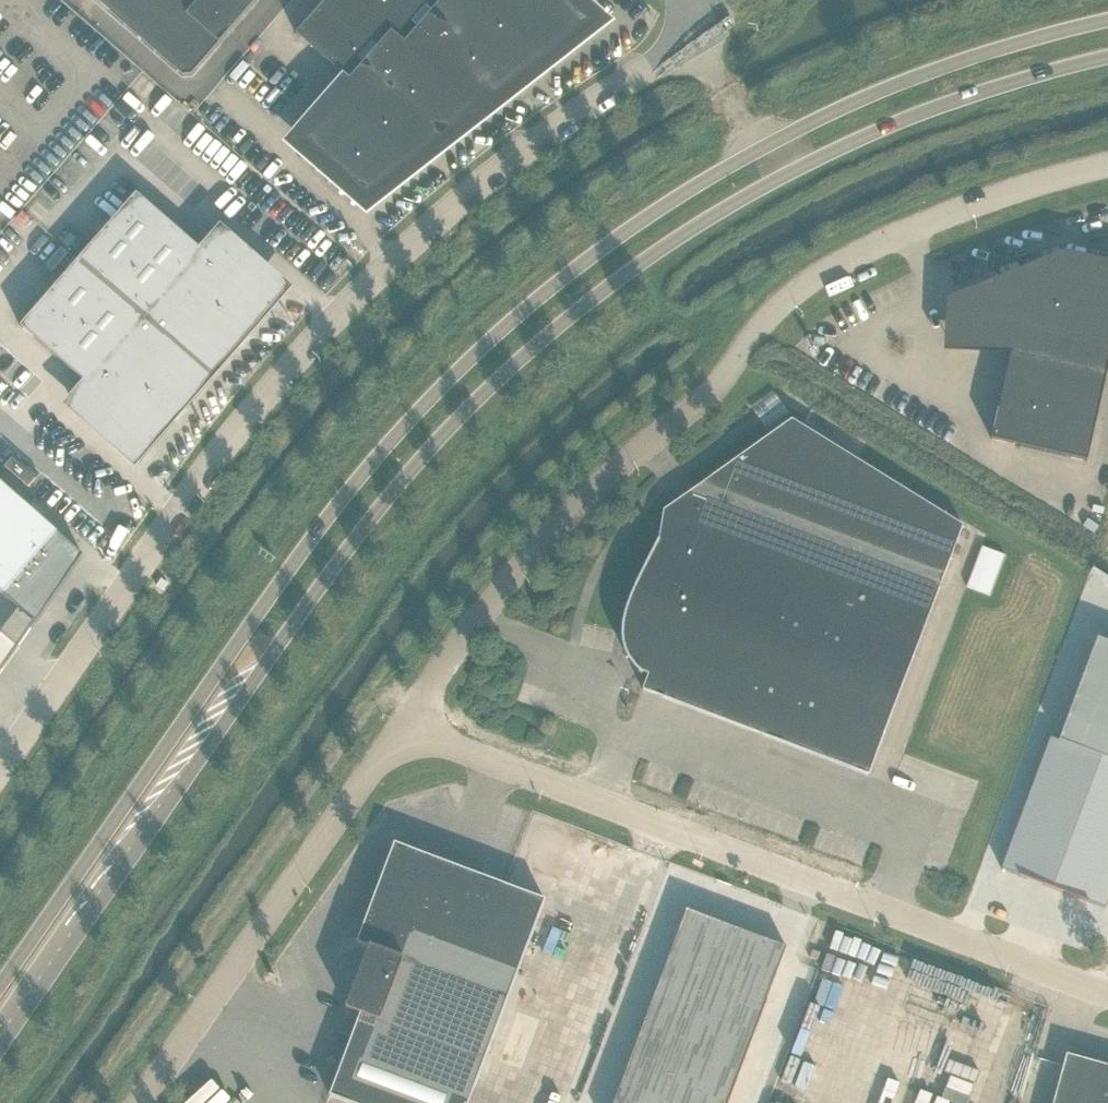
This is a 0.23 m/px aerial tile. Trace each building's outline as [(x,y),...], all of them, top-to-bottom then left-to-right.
[(182,75),(191,75),(219,43),(256,0),(198,0),(197,1),(196,0),(96,0),(182,75)] [(450,0),(326,0),(296,35),(355,86),(306,142),(367,196),(588,22),(563,0),(453,0),(452,2),(450,0)] [(205,250),(140,195),(22,326),(90,381),(72,403),(140,461),(286,296),(218,239),(205,250)] [(951,301),(962,330),(958,332),(964,347),(969,345),(1010,355),(991,440),(1087,462),(1107,367),(1107,266),(1065,256),(951,301)] [(869,775),(963,526),(792,420),(663,511),(658,541),(641,574),(637,579),(636,581),(633,586),(632,588),(629,593),(628,596),(626,601),(625,606),(624,609),(624,611),(623,617),(623,619),(623,625),(623,628),(623,633),(624,636),(625,641),(626,646),(627,649),(629,654),(630,657),(632,662),(633,664),(636,669),(640,673),(641,675),(642,673),(648,675),(642,690),(869,775)] [(36,623),(83,556),(0,484),(0,592),(36,623)] [(982,543),(969,584),(993,592),(1006,551),(982,543)] [(1059,741),(1107,759),(1107,642),(1097,638),(1059,741)] [(1059,741),(1051,738),(1002,869),(1104,908),(1107,898),(1107,759),(1059,741)] [(545,900),(395,843),(357,943),(369,947),(346,1008),(359,1013),(329,1094),(353,1102),(469,1102),(545,900)] [(686,909),(613,1102),(727,1102),(784,949),(686,909)] [(891,1006),(868,1086),(890,1092),(896,1075),(926,1084),(944,1022),(891,1006)] [(1066,1054),(1053,1102),(1107,1102),(1107,1065),(1066,1054)] [(790,1102),(821,1102),(827,1090),(785,1071),(774,1095),(790,1102)] [(949,1091),(921,1087),(919,1102),(947,1102),(949,1091)]
